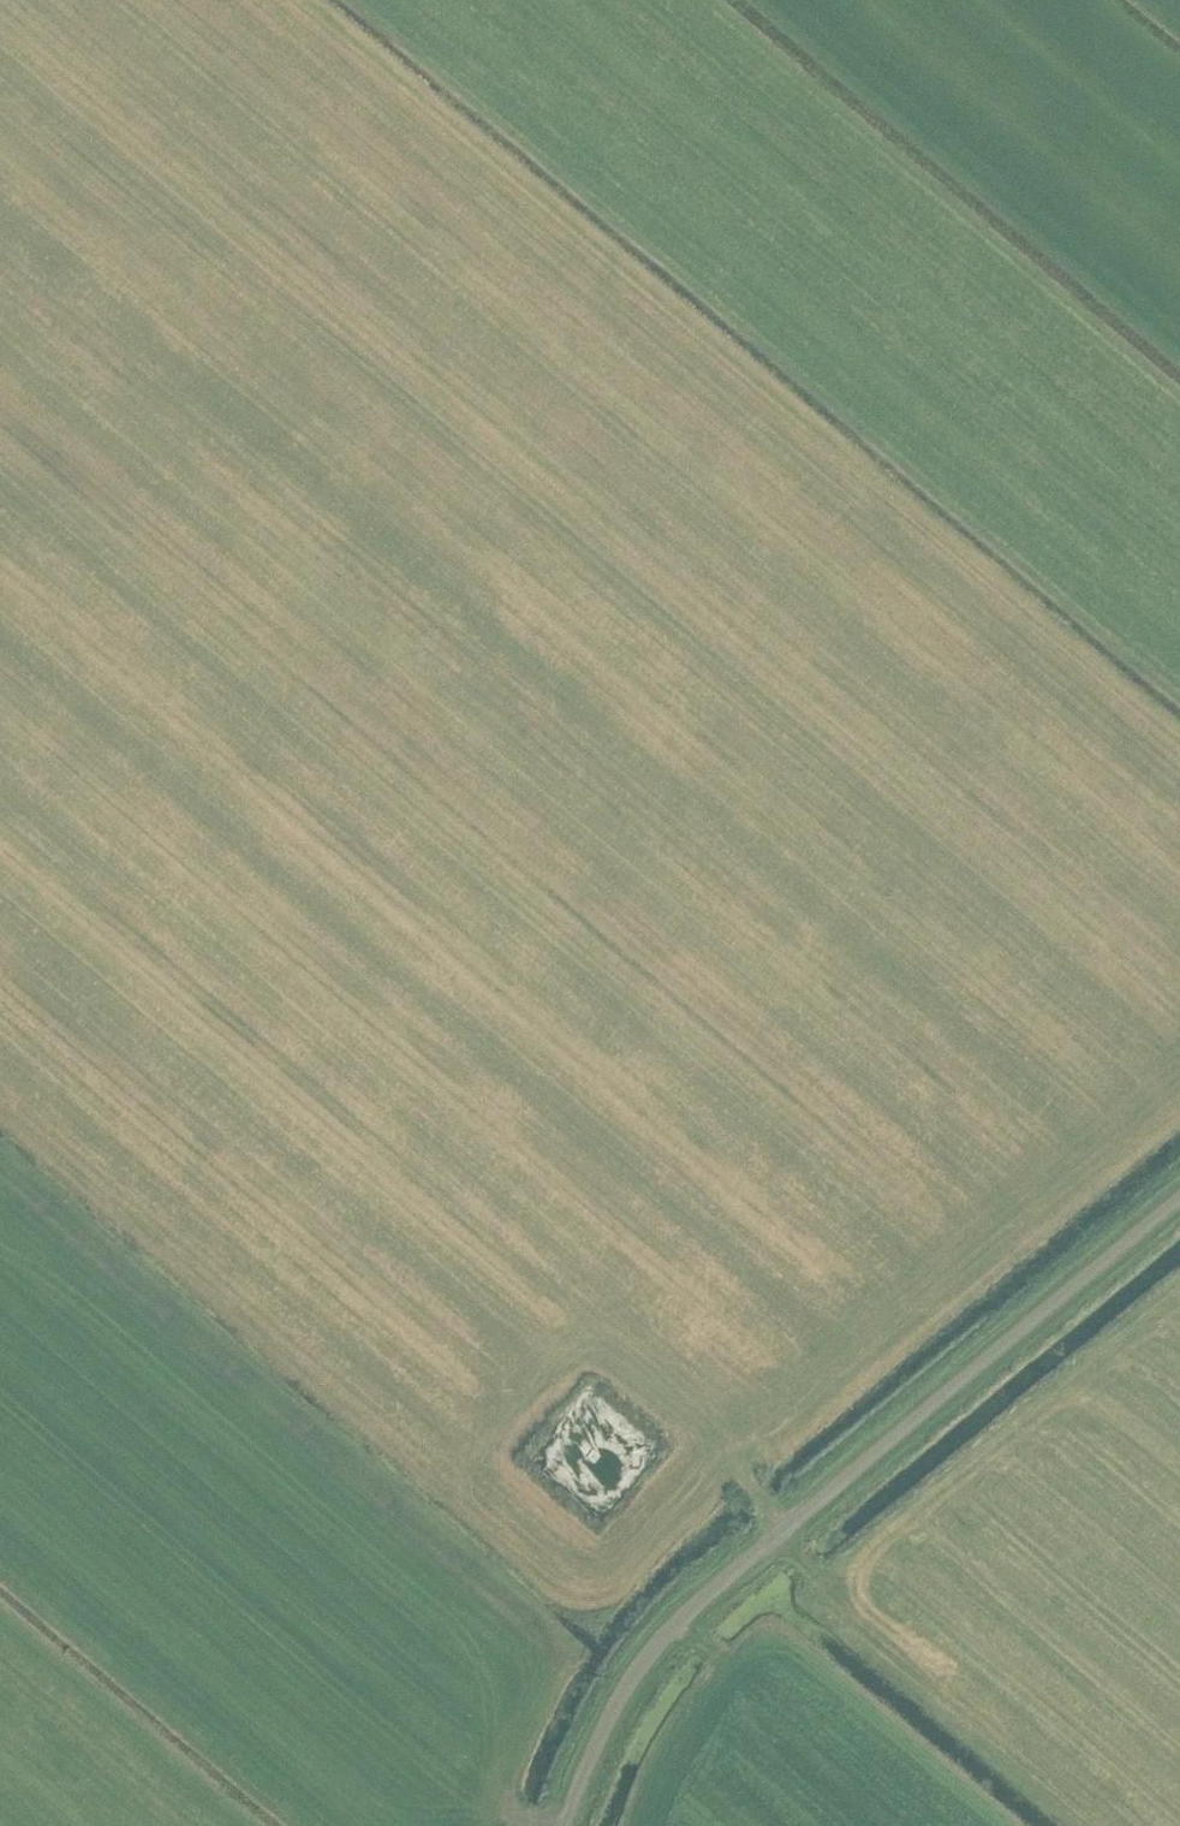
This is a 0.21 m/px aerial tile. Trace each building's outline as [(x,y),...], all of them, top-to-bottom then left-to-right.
[(624,1435),(615,1447),(636,1462),(645,1449),(624,1435)] [(606,1468),(598,1479),(620,1495),(635,1475),(594,1445),(588,1454),(606,1468)]
